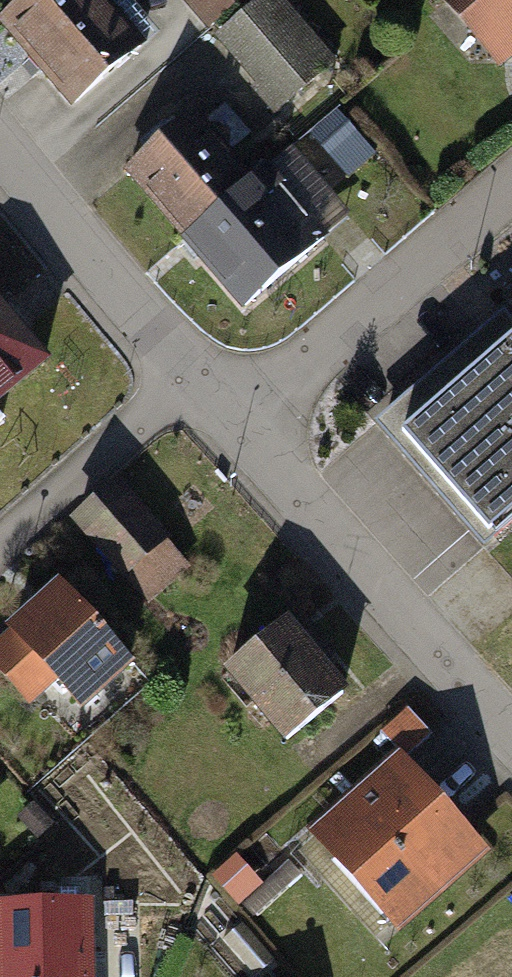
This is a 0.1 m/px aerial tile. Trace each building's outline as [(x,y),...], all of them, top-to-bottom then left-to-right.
[(115,0),(27,0),(6,17),(84,108),(156,47),(115,0)] [(214,30),(246,0),(186,0),(214,30)] [(346,65),(294,0),(263,0),(218,35),(282,116),(346,65)] [(509,56),(511,54),(511,0),(462,0),(509,56)] [(189,239),(270,170),(259,156),(246,168),(193,106),(125,164),(189,239)] [(270,170),(189,239),(245,305),(327,235),(270,170)] [(11,294),(0,304),(0,419),(68,360),(11,294)] [(407,444),(495,542),(511,527),(511,350),(407,444)] [(127,493),(89,524),(156,604),(193,573),(127,493)] [(69,581),(0,640),(0,660),(34,699),(59,677),(93,716),(147,670),(69,581)] [(350,692),(292,623),(230,675),(287,744),(350,692)] [(412,754),(322,834),(402,923),(491,844),(412,754)] [(0,896),(0,976),(93,976),(90,893),(0,896)]
